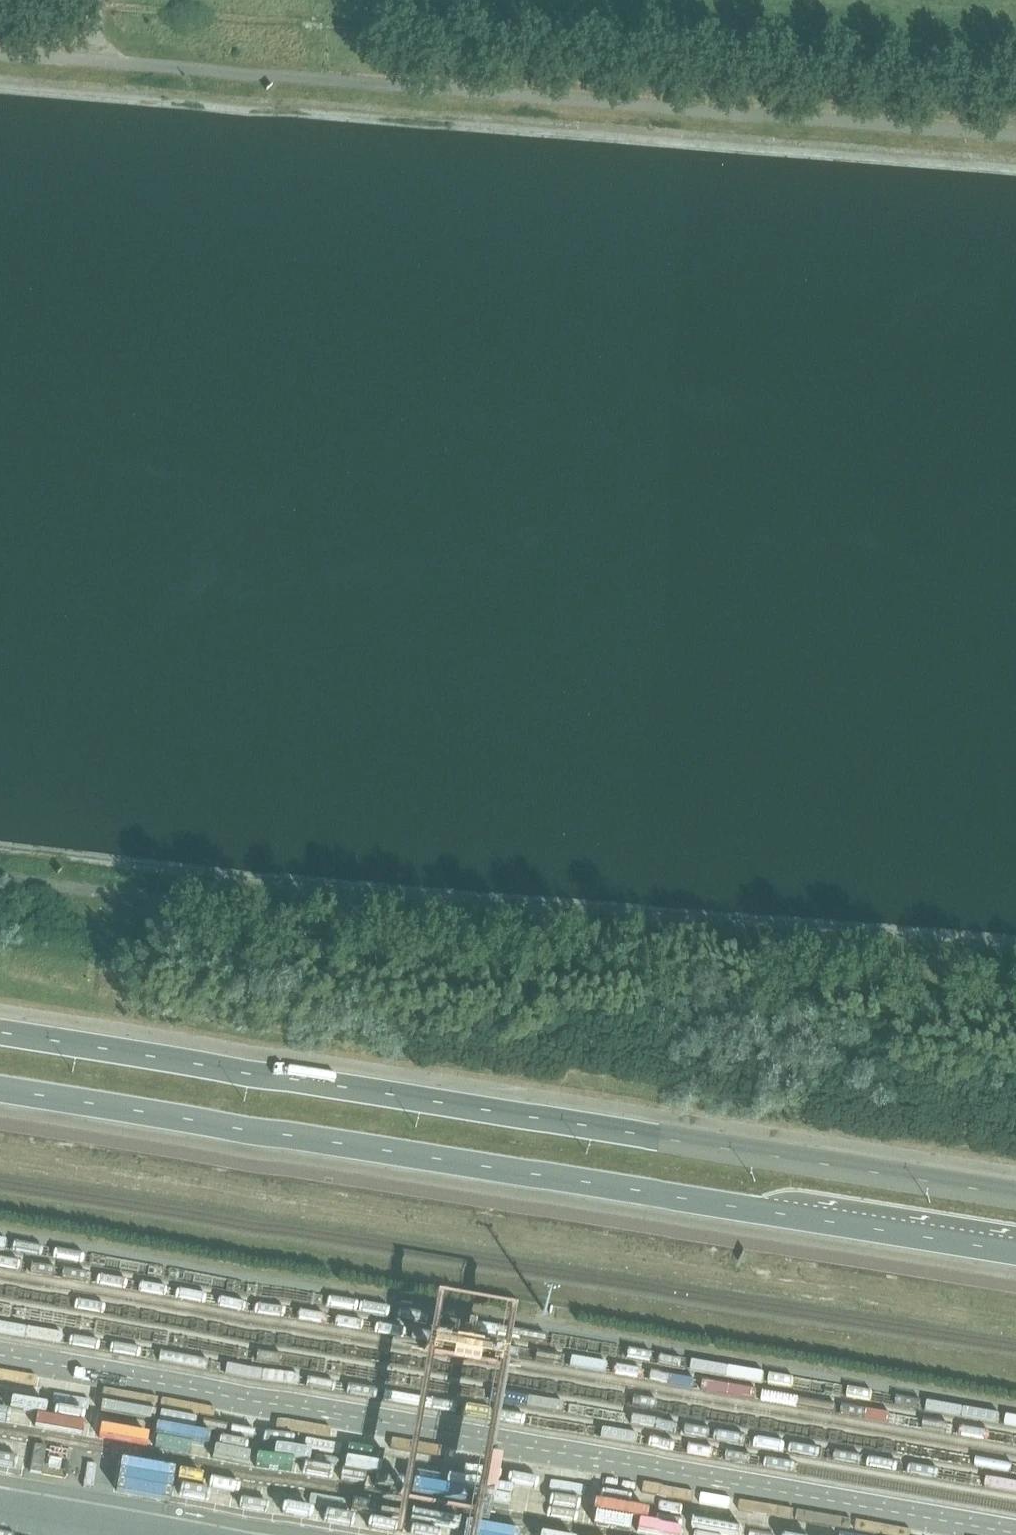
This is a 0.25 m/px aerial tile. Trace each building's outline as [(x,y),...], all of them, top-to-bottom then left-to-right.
[(33,1446),(28,1472),(41,1474),(45,1448),(33,1446)]
